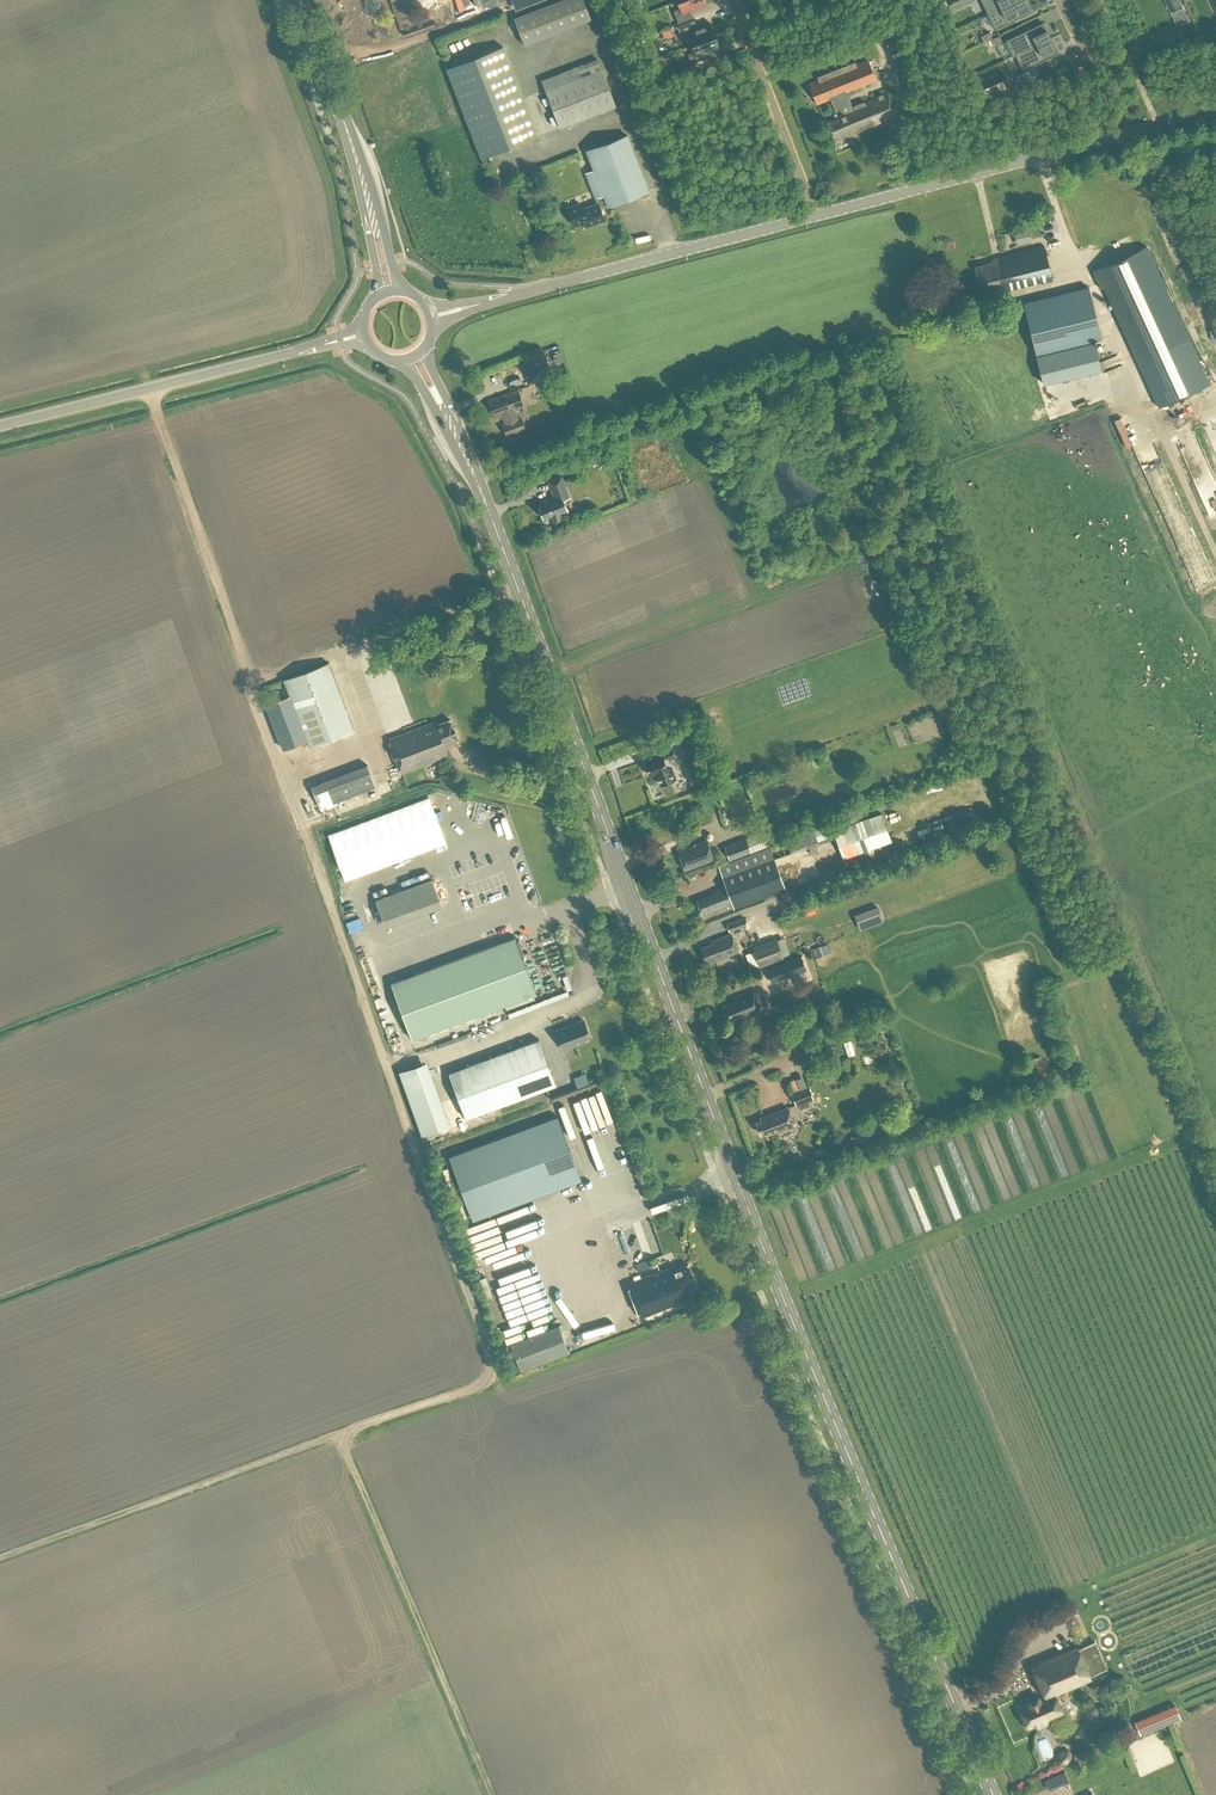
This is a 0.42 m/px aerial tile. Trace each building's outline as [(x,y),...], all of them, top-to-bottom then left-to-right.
[(525,45),(591,19),(584,0),(559,0),(514,17),(525,45)] [(673,10),(676,16),(678,23),(694,17),(691,10),(705,5),(703,0),(677,0),(680,8),(673,10)] [(988,13),(1015,0),(982,0),(988,13)] [(988,13),(995,28),(1032,11),(1026,0),(1015,0),(988,13)] [(1170,11),(1183,5),(1181,0),(1165,0),(1170,11)] [(686,30),(680,33),(682,38),(689,36),(692,44),(714,35),(709,21),(686,30)] [(1042,22),(1005,40),(1013,56),(1016,54),(1050,38),(1042,22)] [(885,38),(889,48),(905,41),(901,31),(885,38)] [(989,32),(981,36),(984,42),(990,39),(992,38),(989,32)] [(694,50),(688,53),(690,59),(697,56),(719,48),(714,35),(692,44),(694,50)] [(992,38),(990,39),(994,45),(1002,41),(999,35),(992,38)] [(1050,38),(1016,54),(1023,69),(1057,53),(1050,38)] [(447,68),(481,157),(538,136),(503,46),(447,68)] [(698,67),(710,63),(707,57),(695,62),(698,67)] [(598,59),(588,62),(542,80),(559,128),(616,107),(598,59)] [(825,123),(833,142),(885,121),(884,119),(889,117),(890,119),(897,116),(887,92),(852,106),(846,91),(876,80),(871,69),(868,60),(857,64),(856,60),(817,76),(819,79),(809,83),(817,103),(831,98),(839,118),(825,123)] [(902,82),(909,84),(911,76),(909,76),(904,74),(904,75),(902,82)] [(999,89),(996,83),(982,89),(985,95),(986,98),(1000,91),(999,89)] [(574,225),(583,221),(584,223),(602,217),(598,207),(646,189),(625,134),(585,149),(593,170),(587,172),(595,196),(594,196),(596,202),(581,208),(580,204),(568,208),(574,225)] [(1015,244),(1016,250),(1031,248),(1030,242),(1015,244)] [(1053,279),(1045,245),(997,257),(997,258),(991,259),(992,263),(977,267),(980,281),(979,283),(980,289),(984,290),(984,291),(1002,287),(1003,292),(1053,279)] [(1158,407),(1209,383),(1189,338),(1147,246),(1095,270),(1137,361),(1158,407)] [(1101,340),(1093,309),(1088,288),(1023,303),(1036,356),(1101,340)] [(560,352),(553,354),(555,360),(562,358),(560,352)] [(545,353),(522,361),(529,380),(552,372),(545,353)] [(1102,365),(1104,370),(1120,365),(1118,360),(1102,365)] [(493,413),(495,419),(502,416),(505,424),(502,425),(506,434),(524,428),(520,418),(517,419),(513,409),(522,405),(517,390),(493,399),(493,401),(489,403),(493,413)] [(1163,413),(1169,424),(1173,421),(1168,410),(1163,413)] [(576,415),(564,420),(567,427),(579,423),(576,415)] [(548,429),(539,433),(540,439),(551,436),(548,429)] [(603,449),(596,452),(599,461),(607,459),(603,449)] [(553,496),(553,499),(537,505),(543,518),(551,515),(554,524),(562,520),(560,514),(567,512),(561,496),(568,494),(562,476),(548,481),(553,496)] [(1152,479),(1152,495),(1169,496),(1170,480),(1152,479)] [(310,746),(356,729),(330,662),(284,679),(310,746)] [(459,738),(450,717),(437,723),(436,719),(389,738),(402,771),(449,753),(445,744),(459,738)] [(895,744),(902,741),(900,733),(893,735),(895,744)] [(650,774),(655,772),(659,784),(677,778),(672,765),(670,765),(667,757),(674,755),(671,747),(660,751),(661,753),(644,759),(650,774)] [(368,764),(323,781),(310,785),(319,808),(377,787),(368,764)] [(975,791),(988,787),(984,775),(971,779),(975,791)] [(387,782),(392,792),(402,787),(397,777),(387,782)] [(344,880),(446,842),(429,796),(327,834),(344,880)] [(458,822),(469,821),(468,808),(457,809),(458,822)] [(881,812),(833,830),(843,858),(891,841),(881,812)] [(765,830),(760,831),(765,846),(770,844),(765,830)] [(815,831),(787,842),(791,852),(808,846),(818,842),(815,831)] [(724,846),(730,860),(751,852),(745,837),(732,842),(732,843),(724,846)] [(714,858),(707,839),(695,843),(696,845),(688,847),(688,846),(678,849),(684,869),(714,858)] [(786,888),(771,848),(755,853),(755,854),(708,872),(710,880),(722,875),(726,886),(715,890),(716,893),(697,900),(703,914),(732,903),(734,907),(786,888)] [(817,848),(778,862),(781,870),(820,856),(817,848)] [(384,924),(441,902),(431,875),(374,896),(384,924)] [(744,917),(726,923),(729,931),(747,925),(744,917)] [(737,952),(731,934),(718,938),(719,940),(701,947),(707,963),(737,952)] [(536,992),(515,936),(391,982),(411,1038),(469,1017),(536,992)] [(776,937),(753,945),(759,965),(783,956),(776,937)] [(814,948),(817,957),(824,954),(820,945),(814,948)] [(784,962),(767,968),(773,984),(790,977),(784,962)] [(759,1009),(753,993),(740,998),(740,999),(723,1005),(729,1020),(759,1009)] [(590,1036),(583,1019),(572,1023),(573,1025),(567,1027),(566,1025),(556,1029),(564,1049),(585,1041),(584,1038),(590,1036)] [(1104,1039),(1109,1054),(1115,1052),(1110,1037),(1104,1039)] [(556,1084),(539,1038),(448,1072),(465,1117),(556,1084)] [(850,1045),(843,1047),(847,1061),(854,1060),(850,1045)] [(1030,1059),(1036,1076),(1046,1073),(1040,1056),(1030,1059)] [(399,1071),(421,1134),(449,1124),(427,1061),(399,1071)] [(803,1074),(789,1079),(793,1090),(790,1091),(795,1104),(813,1097),(808,1084),(806,1084),(803,1074)] [(574,1083),(577,1092),(588,1088),(585,1079),(574,1083)] [(601,1100),(597,1102),(603,1116),(607,1114),(601,1100)] [(793,1107),(797,1116),(804,1113),(801,1104),(793,1107)] [(794,1124),(787,1107),(760,1117),(761,1120),(756,1122),(761,1133),(765,1131),(767,1134),(794,1124)] [(473,1218),(581,1178),(557,1116),(450,1156),(473,1218)] [(859,1133),(860,1135),(850,1138),(854,1148),(871,1142),(867,1130),(859,1133)] [(642,1230),(620,1236),(624,1254),(636,1251),(638,1258),(649,1255),(642,1230)] [(636,1263),(638,1269),(657,1262),(655,1256),(636,1263)] [(696,1285),(689,1264),(676,1269),(673,1265),(626,1282),(638,1316),(687,1299),(683,1289),(696,1285)] [(565,1333),(567,1348),(615,1342),(612,1318),(594,1320),(594,1327),(573,1329),(570,1311),(567,1311),(566,1301),(571,1301),(572,1307),(586,1306),(584,1291),(582,1291),(581,1286),(572,1287),(572,1289),(558,1291),(564,1333),(565,1333)] [(558,1323),(509,1342),(519,1370),(568,1352),(558,1323)] [(1090,1677),(1090,1675),(1107,1668),(1095,1640),(1077,1647),(1077,1646),(1032,1666),(1045,1696),(1039,1698),(1037,1696),(1028,1700),(1029,1702),(1018,1707),(1027,1727),(1036,1723),(1038,1726),(1045,1722),(1044,1719),(1062,1711),(1054,1692),(1090,1677)] [(1174,1703),(1160,1709),(1166,1722),(1180,1717),(1174,1703)] [(1061,1748),(1055,1754),(1055,1758),(1059,1763),(1066,1762),(1070,1759),(1071,1751),(1068,1748),(1061,1748)] [(1057,1773),(1044,1779),(1048,1789),(1053,1787),(1062,1783),(1059,1777),(1057,1773)] [(1045,1794),(1072,1794),(1067,1784),(1044,1794),(1045,1794)] [(1122,1786),(1109,1791),(1110,1794),(1125,1794),(1122,1786)]
